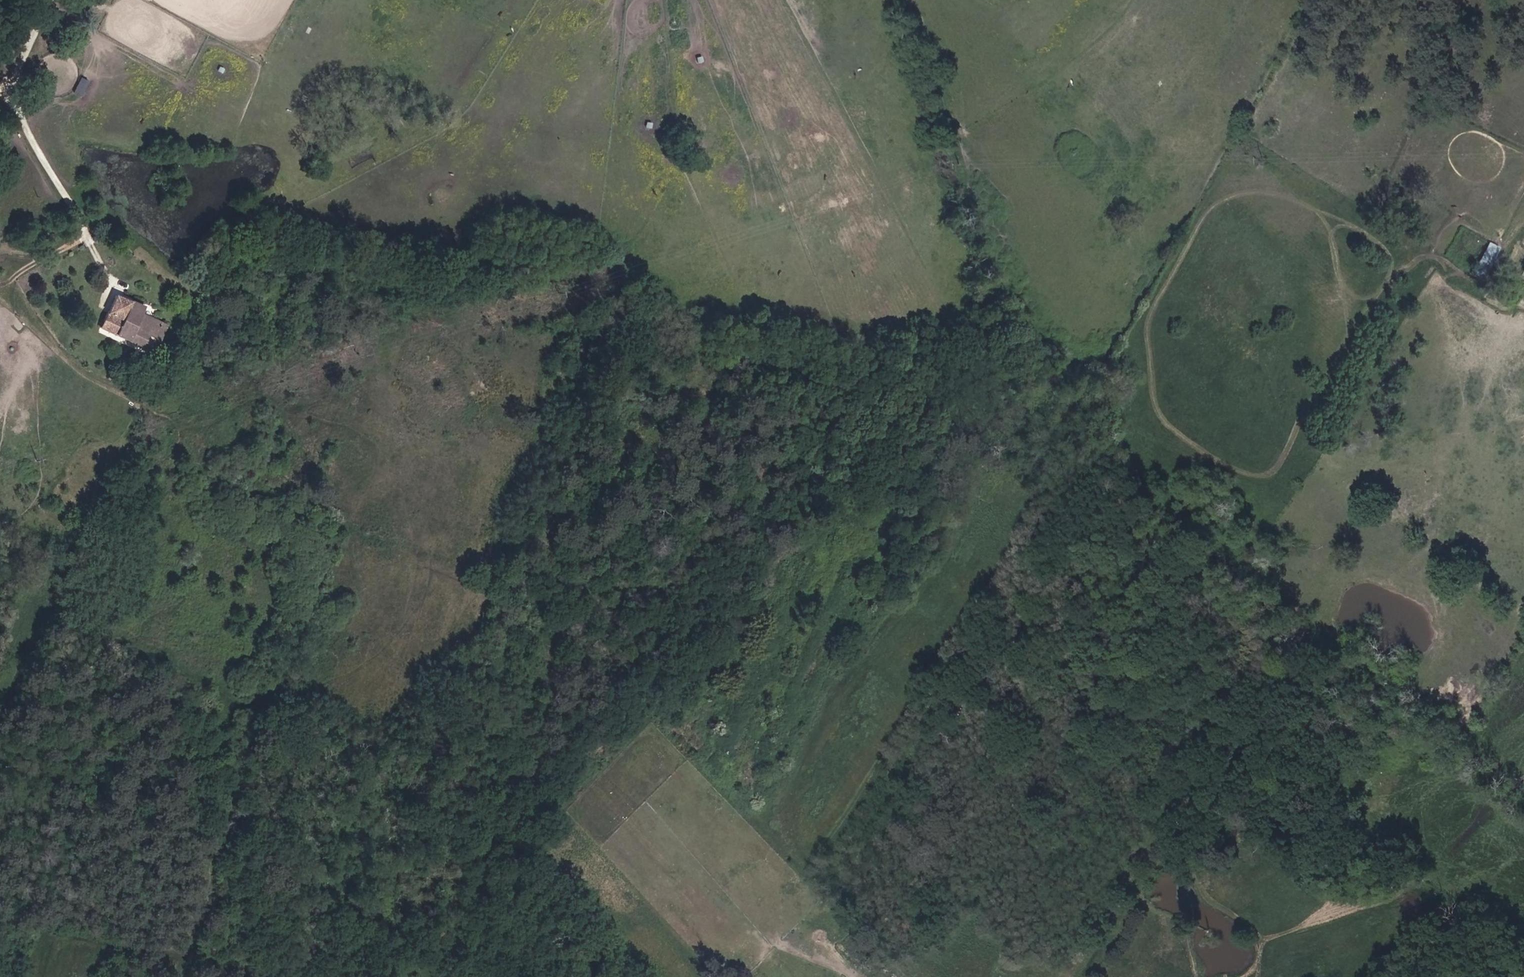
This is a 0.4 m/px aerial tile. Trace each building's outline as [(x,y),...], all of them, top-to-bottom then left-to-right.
[(1489,266),(1501,245),(1491,239),(1478,260),(1489,266)] [(118,321),(102,314),(96,329),(152,353),(164,325),(154,321),(157,314),(127,300),(118,321)]
